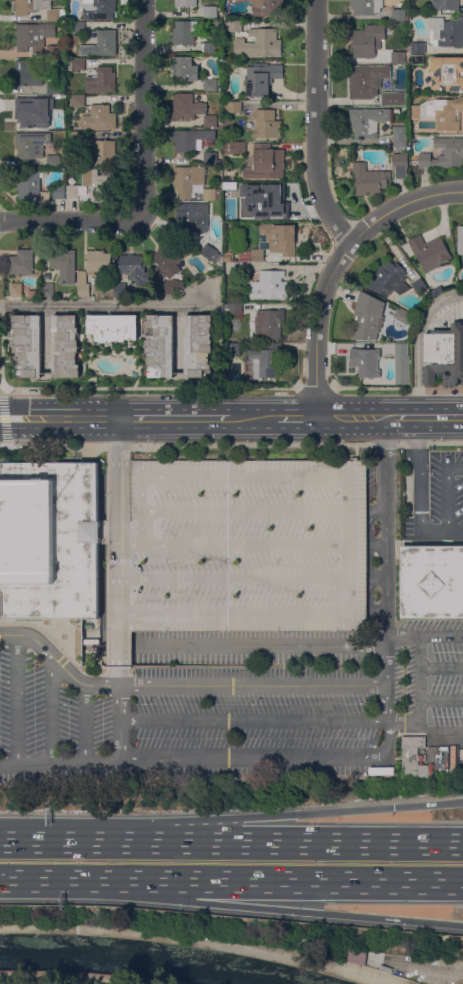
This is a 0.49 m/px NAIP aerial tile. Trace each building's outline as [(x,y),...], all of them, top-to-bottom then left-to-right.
[(17,5),(17,0),(51,0),(51,9),(61,9),(61,21),(48,21),(48,10),(46,10),(36,10),(36,13),(28,13),(28,16),(16,16),(16,12),(16,5),(17,5)] [(84,8),(84,0),(116,0),(116,12),(113,12),(113,19),(93,19),(93,20),(87,20),(87,19),(84,19),(84,15),(83,15),(83,13),(84,13),(84,10),(85,10),(84,8)] [(254,16),(253,0),(284,0),(284,16),(254,16)] [(351,9),(351,0),(384,0),(384,8),(381,8),(381,13),(376,13),(376,15),(354,16),(354,9),(351,9)] [(434,2),(434,0),(458,0),(458,10),(450,10),(450,12),(447,12),(447,10),(441,10),(441,15),(436,15),(436,11),(434,11),(434,5),(433,5),(433,2),(434,2)] [(219,15),(217,15),(217,18),(204,18),(203,7),(217,6),(217,10),(219,10),(219,15)] [(392,22),(392,9),(405,9),(405,16),(408,16),(408,21),(392,22)] [(462,17),(462,47),(438,47),(434,44),(431,44),(430,27),(429,27),(429,18),(444,18),(444,21),(462,21),(462,17)] [(176,29),(176,21),(200,22),(200,24),(201,24),(201,28),(200,28),(200,34),(195,33),(195,39),(196,39),(196,44),(194,44),(194,47),(190,47),(190,45),(173,45),(173,29),(176,29)] [(229,32),(229,21),(242,21),(242,32),(229,32)] [(85,23),(85,34),(72,34),(72,23),(85,23)] [(18,52),(18,36),(16,36),(16,33),(17,33),(17,28),(16,28),(16,25),(40,25),(40,24),(56,24),(56,38),(44,38),(45,35),(41,35),(41,36),(44,36),(43,39),(45,39),(45,47),(44,47),(44,53),(43,53),(43,58),(30,58),(31,52),(33,52),(33,47),(28,47),(28,52),(18,52)] [(385,25),(385,40),(381,40),(381,49),(375,50),(375,52),(377,52),(377,56),(376,56),(376,58),(355,59),(354,51),(353,51),(353,41),(349,41),(349,30),(366,30),(366,25),(385,25)] [(235,58),(235,39),(245,39),(246,44),(256,44),(256,37),(249,37),(249,29),(277,29),(277,40),(282,40),(282,57),(235,58)] [(80,56),(80,46),(98,45),(98,30),(116,30),(117,56),(80,56)] [(222,50),(218,51),(218,54),(204,55),(204,43),(217,43),(217,45),(222,45),(222,50)] [(411,54),(411,43),(426,43),(426,54),(423,54),(423,64),(412,64),(412,54),(411,54)] [(61,58),(47,58),(47,46),(61,46),(61,58)] [(406,52),(406,64),(392,64),(392,52),(406,52)] [(193,66),(199,66),(198,81),(174,81),(174,57),(193,57),(193,66)] [(432,58),(462,58),(462,92),(448,92),(448,90),(433,90),(434,89),(432,89),(432,70),(431,70),(431,60),(432,60),(432,58)] [(72,59),(85,59),(85,70),(72,70),(72,59)] [(17,62),(17,60),(44,61),(44,86),(17,85),(17,67),(14,67),(14,62),(17,62)] [(283,79),(273,79),(273,85),(269,85),(269,97),(247,97),(248,74),(244,74),(244,68),(248,68),(248,67),(254,67),(254,64),(269,64),(269,65),(283,65),(283,79)] [(377,96),(373,96),(373,99),(350,99),(350,89),(349,89),(348,83),(350,83),(349,67),(391,66),(391,78),(381,78),(381,88),(377,88),(377,96)] [(86,83),(87,83),(86,77),(97,76),(97,67),(113,67),(113,73),(116,73),(116,92),(86,93),(86,83)] [(217,79),(217,91),(204,91),(204,79),(217,79)] [(48,81),(61,81),(60,94),(48,94),(48,81)] [(382,105),(382,92),(406,92),(406,106),(396,106),(382,105)] [(173,119),(173,101),(175,101),(176,93),(194,94),(193,103),(197,103),(197,102),(202,102),(202,104),(206,104),(206,114),(197,114),(197,115),(195,115),(195,119),(173,119)] [(85,96),(85,107),(72,107),(72,96),(85,96)] [(55,97),(56,110),(43,110),(43,112),(45,112),(45,118),(43,118),(44,120),(19,121),(19,111),(18,111),(18,106),(19,106),(19,98),(55,97)] [(459,97),(462,97),(462,112),(460,112),(460,131),(437,131),(437,117),(436,117),(436,120),(411,120),(411,106),(421,106),(421,105),(427,101),(435,100),(455,100),(455,99),(459,99),(459,97)] [(242,102),(242,113),(228,113),(228,102),(242,102)] [(82,129),(82,116),(92,116),(92,105),(110,105),(110,113),(117,113),(117,129),(82,129)] [(391,109),(391,123),(378,123),(378,139),(355,139),(355,128),(350,128),(350,110),(391,109)] [(254,138),(254,130),(256,130),(256,120),(254,120),(254,113),(256,113),(256,110),(275,110),(275,122),(282,122),(282,124),(281,124),(281,136),(282,136),(282,138),(254,138)] [(217,116),(217,128),(204,128),(204,116),(217,116)] [(61,131),(47,131),(47,119),(61,119),(61,131)] [(407,127),(407,147),(394,147),(394,127),(407,127)] [(216,130),(216,140),(202,140),(202,150),(197,150),(197,153),(175,153),(175,142),(173,142),(173,131),(216,130)] [(85,144),(72,144),(72,132),(86,132),(85,144)] [(19,149),(16,149),(16,133),(52,134),(51,144),(44,144),(44,158),(34,158),(34,159),(19,159),(19,149)] [(434,138),(462,138),(462,168),(419,168),(419,154),(431,154),(431,160),(439,160),(439,156),(445,156),(445,149),(434,149),(434,138)] [(116,157),(113,157),(113,166),(87,165),(88,147),(91,147),(92,143),(94,143),(94,140),(116,140),(116,157)] [(246,154),(224,154),(224,142),(246,142),(246,154)] [(253,169),(253,158),(254,158),(254,144),(271,144),(271,150),(284,150),(284,151),(285,151),(285,157),(284,157),(284,162),(285,163),(285,168),(284,169),(284,179),(244,179),(244,169),(253,169)] [(216,153),(216,164),(204,164),(204,153),(216,153)] [(406,168),(406,178),(396,178),(396,168),(393,168),(393,154),(408,154),(408,168),(406,168)] [(61,156),(61,167),(48,167),(48,156),(61,156)] [(356,195),(357,177),(355,177),(355,173),(353,173),(353,163),(367,163),(367,172),(391,172),(391,180),(388,180),(388,188),(381,188),(381,193),(368,192),(368,196),(356,195)] [(180,200),(180,192),(177,192),(177,187),(174,187),(174,168),(206,168),(206,175),(205,175),(205,185),(192,185),(192,200),(180,200)] [(92,186),(83,186),(83,170),(98,170),(98,176),(116,176),(116,203),(94,203),(94,201),(92,201),(92,200),(92,186)] [(50,201),(41,201),(41,202),(31,202),(31,199),(19,199),(20,188),(16,188),(16,180),(20,180),(20,177),(29,177),(30,171),(41,171),(40,173),(43,173),(43,178),(41,178),(41,192),(50,192),(50,201)] [(247,194),(234,194),(234,183),(247,183),(247,194)] [(54,199),(54,185),(65,186),(65,199),(54,199)] [(67,198),(67,185),(79,186),(79,199),(67,198)] [(223,190),(222,201),(204,201),(204,189),(223,190)] [(280,190),(280,197),(287,197),(287,219),(259,219),(259,211),(250,211),(250,197),(257,197),(257,190),(280,190)] [(210,204),(210,216),(208,216),(208,232),(201,232),(201,234),(191,234),(191,229),(177,229),(177,212),(179,212),(179,204),(210,204)] [(267,235),(260,235),(260,225),(295,225),(295,227),(296,227),(297,228),(297,232),(296,232),(295,257),(283,257),(283,253),(270,253),(270,249),(259,249),(260,241),(267,241),(267,235)] [(440,237),(450,255),(451,254),(453,258),(440,265),(441,267),(427,274),(417,254),(415,255),(408,242),(421,235),(425,244),(440,237)] [(170,279),(167,275),(164,277),(162,274),(160,276),(155,269),(160,265),(152,256),(161,249),(160,247),(168,240),(183,259),(182,260),(187,266),(170,279)] [(216,265),(200,255),(206,244),(222,254),(216,265)] [(34,274),(10,274),(10,256),(18,256),(18,250),(34,250),(34,274)] [(264,250),(264,262),(251,262),(252,250),(264,250)] [(76,284),(61,284),(61,270),(51,270),(51,251),(76,251),(76,284)] [(105,251),(105,253),(111,253),(111,270),(100,270),(100,272),(95,272),(95,275),(88,275),(88,251),(105,251)] [(129,256),(129,255),(134,255),(134,256),(142,256),(142,264),(146,264),(145,272),(150,272),(150,282),(146,282),(146,285),(137,285),(137,280),(131,280),(131,273),(120,273),(120,256),(129,256)] [(406,274),(404,277),(407,279),(404,282),(412,289),(401,295),(398,293),(394,290),(388,298),(363,285),(379,265),(381,267),(384,263),(386,264),(389,261),(392,263),(394,261),(406,271),(405,273),(406,274)] [(249,272),(235,272),(235,263),(249,263),(249,272)] [(78,271),(87,271),(87,284),(90,284),(90,297),(78,297),(78,271)] [(260,271),(285,271),(285,278),(282,278),(282,282),(288,282),(288,299),(251,299),(251,282),(260,282),(260,271)] [(421,278),(428,289),(420,296),(412,285),(421,278)] [(164,281),(171,281),(172,279),(183,279),(182,290),(177,290),(177,295),(164,295),(164,281)] [(23,297),(11,297),(10,284),(23,284),(23,297)] [(54,297),(42,297),(42,284),(54,284),(54,297)] [(115,284),(127,284),(127,297),(115,297),(115,284)] [(440,285),(444,291),(434,296),(431,290),(440,285)] [(35,300),(26,300),(26,289),(35,289),(35,300)] [(358,317),(355,317),(361,290),(386,303),(382,316),(385,317),(382,330),(380,329),(377,340),(352,340),(358,317)] [(230,315),(230,303),(243,303),(243,314),(230,315)] [(398,308),(414,316),(409,326),(393,318),(398,308)] [(281,339),(257,339),(257,331),(253,331),(253,318),(257,318),(257,311),(281,310),(281,339)] [(42,378),(23,378),(23,370),(16,370),(16,365),(18,365),(18,361),(17,361),(17,353),(14,353),(14,340),(16,340),(16,328),(14,328),(14,315),(27,315),(27,316),(42,316),(42,378)] [(186,315),(213,315),(213,328),(211,328),(211,340),(213,340),(213,353),(210,353),(210,365),(212,365),(212,377),(186,377),(186,315)] [(53,316),(78,316),(78,328),(79,328),(79,333),(78,333),(78,341),(79,341),(79,353),(77,353),(77,365),(81,365),(81,378),(53,378),(53,316)] [(138,316),(138,340),(130,340),(130,339),(126,339),(126,341),(114,341),(114,343),(101,343),(101,342),(89,342),(89,319),(89,316),(138,316)] [(174,378),(150,378),(150,365),(148,365),(148,353),(147,353),(147,340),(148,340),(148,316),(174,316),(174,378)] [(452,323),(462,323),(462,380),(459,380),(459,383),(460,383),(460,385),(459,387),(444,386),(445,372),(437,372),(437,385),(434,385),(432,387),(429,387),(428,385),(425,385),(425,334),(432,334),(432,330),(452,331),(452,323)] [(226,344),(241,344),(241,355),(226,355),(226,344)] [(395,344),(408,344),(409,356),(410,356),(410,385),(396,385),(395,344)] [(381,349),(381,358),(385,358),(385,370),(379,370),(379,377),(359,378),(359,366),(354,366),(353,350),(381,349)] [(282,350),(282,368),(278,368),(278,378),(263,378),(263,381),(259,381),(259,380),(245,380),(245,351),(255,350),(282,350)] [(98,521),(107,521),(107,519),(130,519),(131,460),(368,461),(367,633),(132,631),(132,665),(107,665),(107,544),(98,544),(98,521)] [(4,617),(0,617),(0,481),(3,481),(4,464),(98,463),(98,620),(3,619),(4,617)] [(401,546),(462,546),(462,619),(402,618),(401,546)] [(426,737),(426,747),(419,747),(419,766),(429,766),(429,777),(403,778),(403,737),(426,737)] [(346,949),(367,951),(365,966),(350,962),(345,962),(346,949)]
